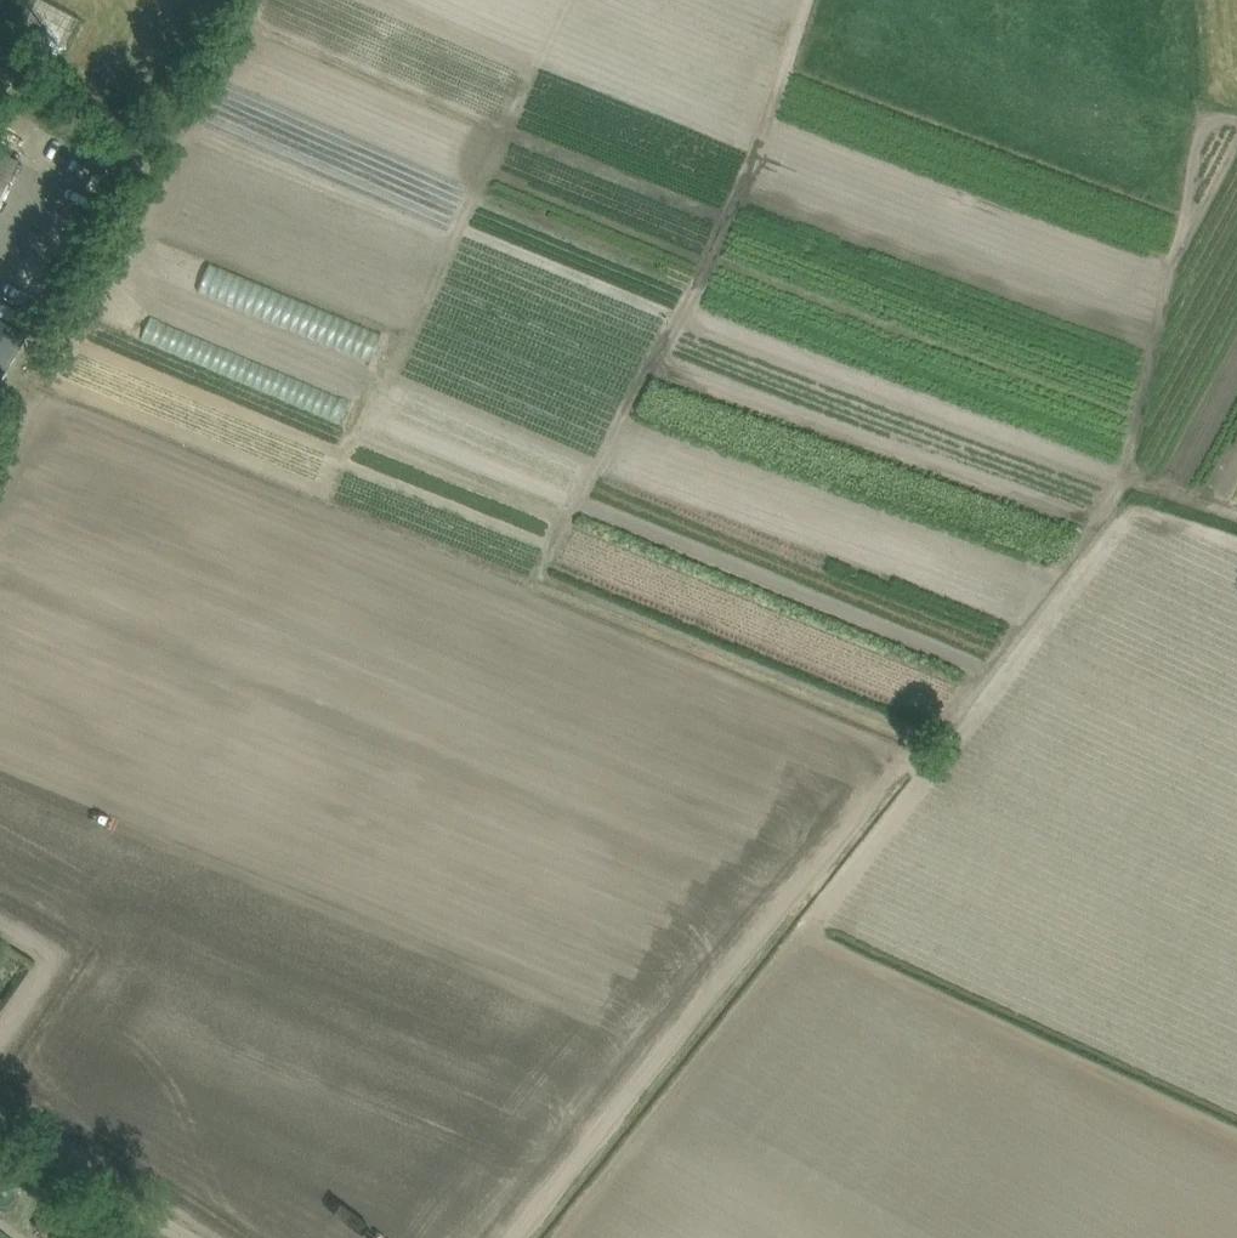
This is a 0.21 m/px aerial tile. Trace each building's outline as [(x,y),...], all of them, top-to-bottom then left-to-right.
[(4,219),(23,158),(0,151),(0,218),(4,219)] [(12,328),(0,321),(0,376),(24,335),(12,328)]
